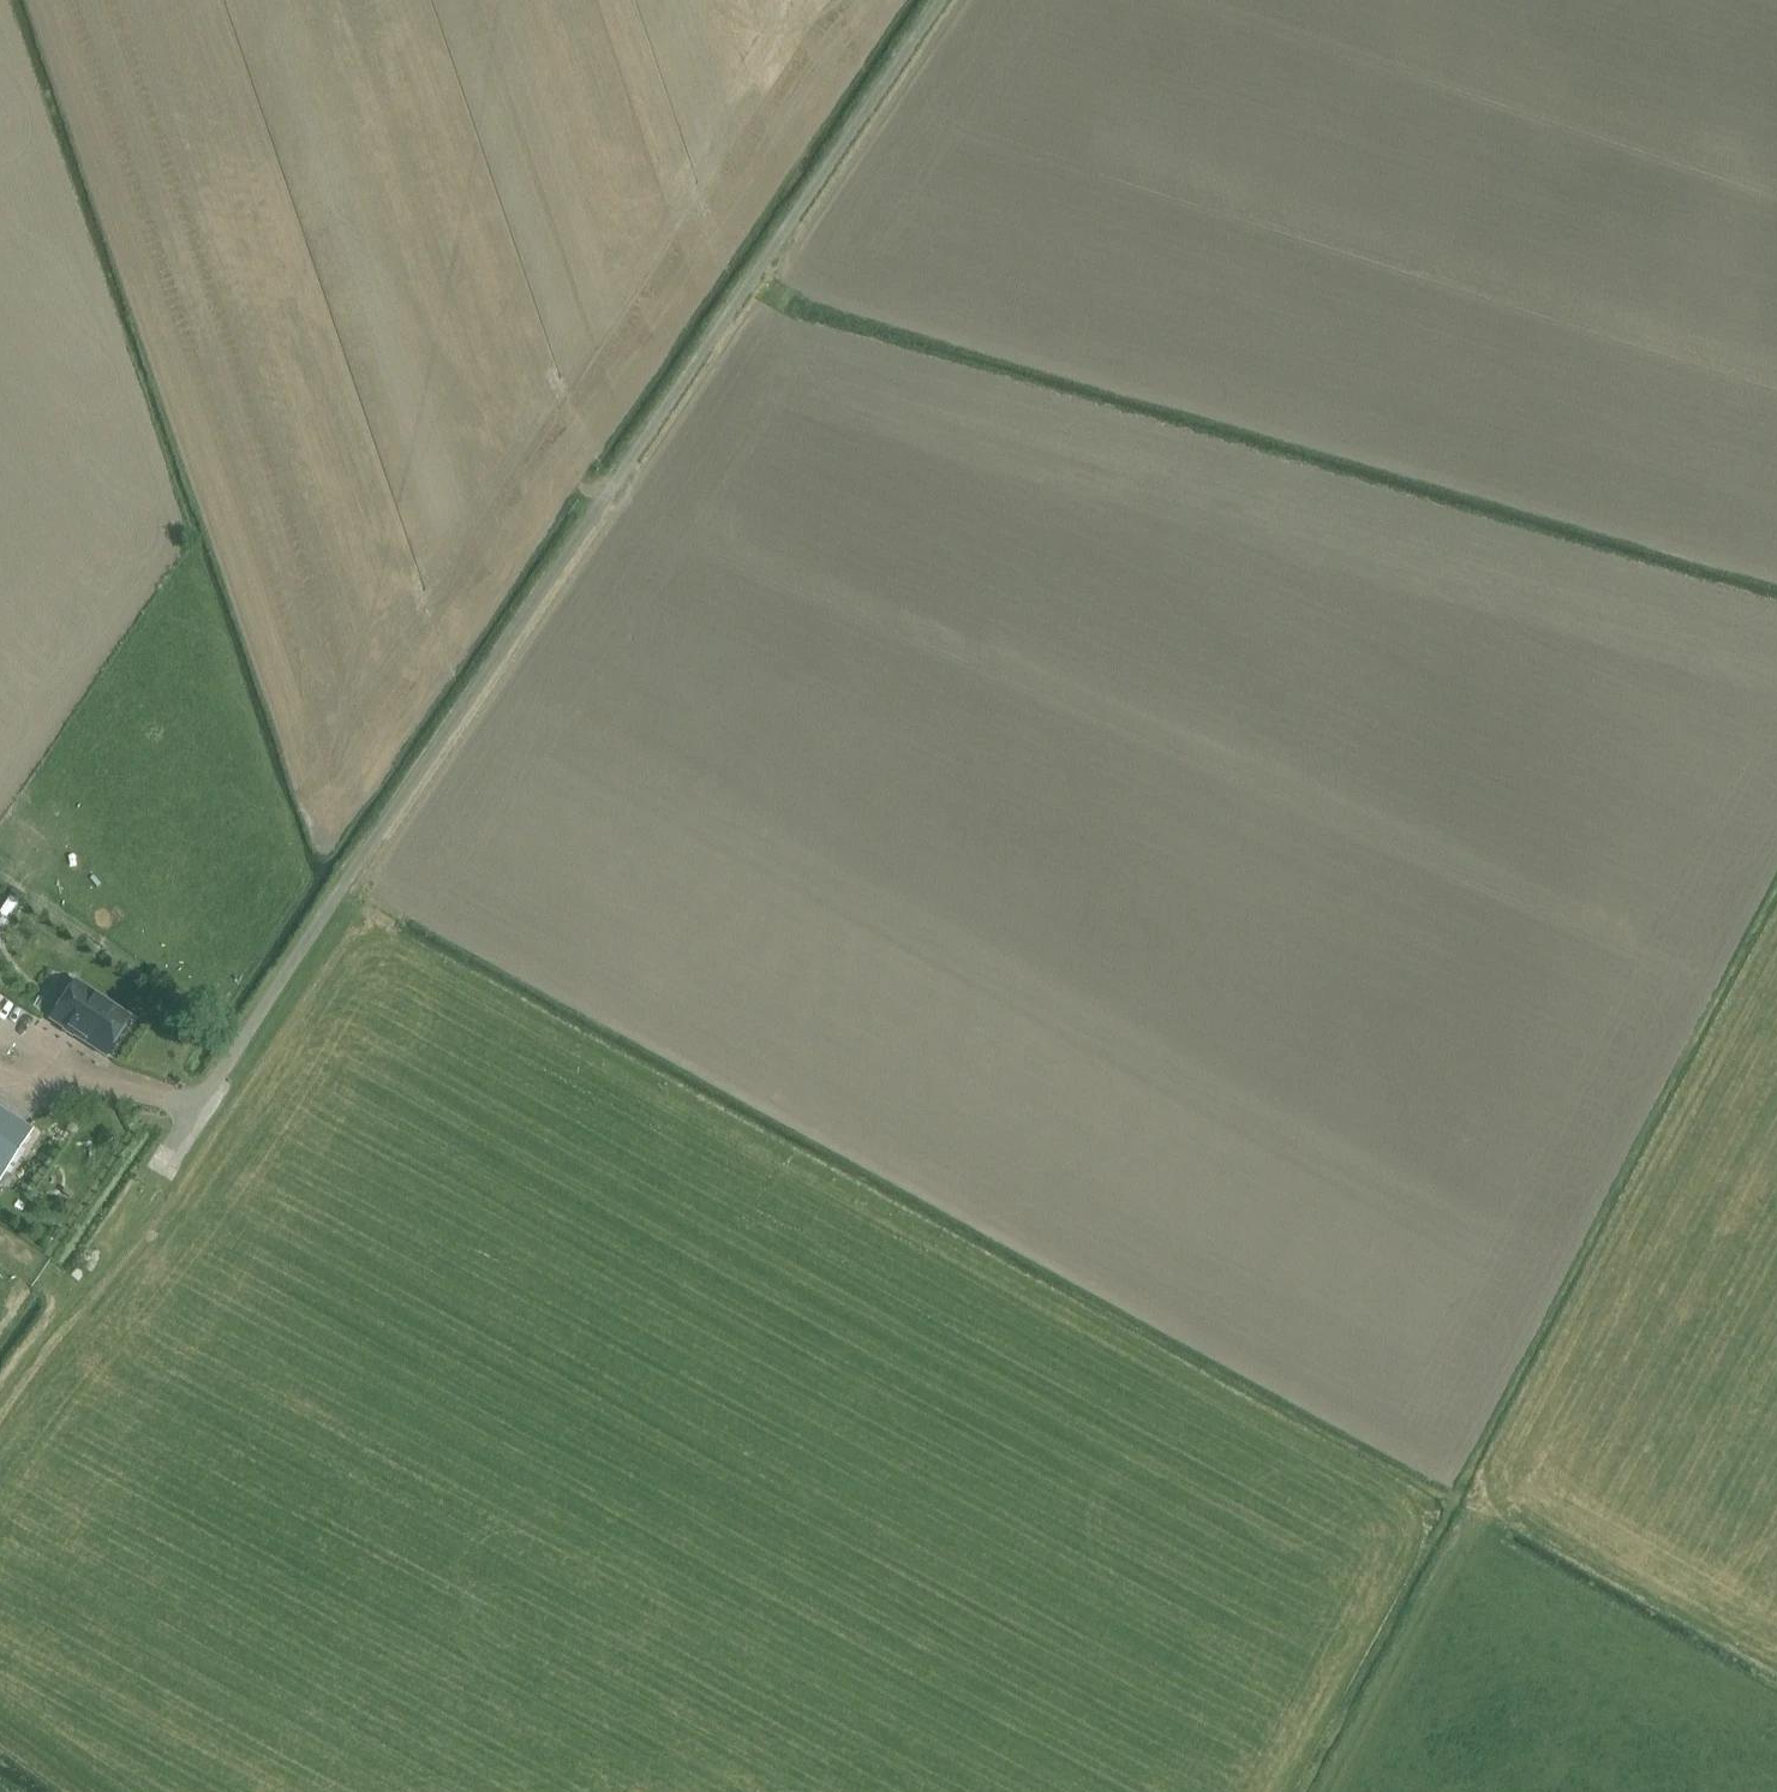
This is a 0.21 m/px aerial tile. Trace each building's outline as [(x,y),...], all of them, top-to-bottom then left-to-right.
[(76,982),(51,1020),(105,1056),(130,1018),(76,982)] [(0,1112),(0,1167),(25,1128),(0,1112)]
